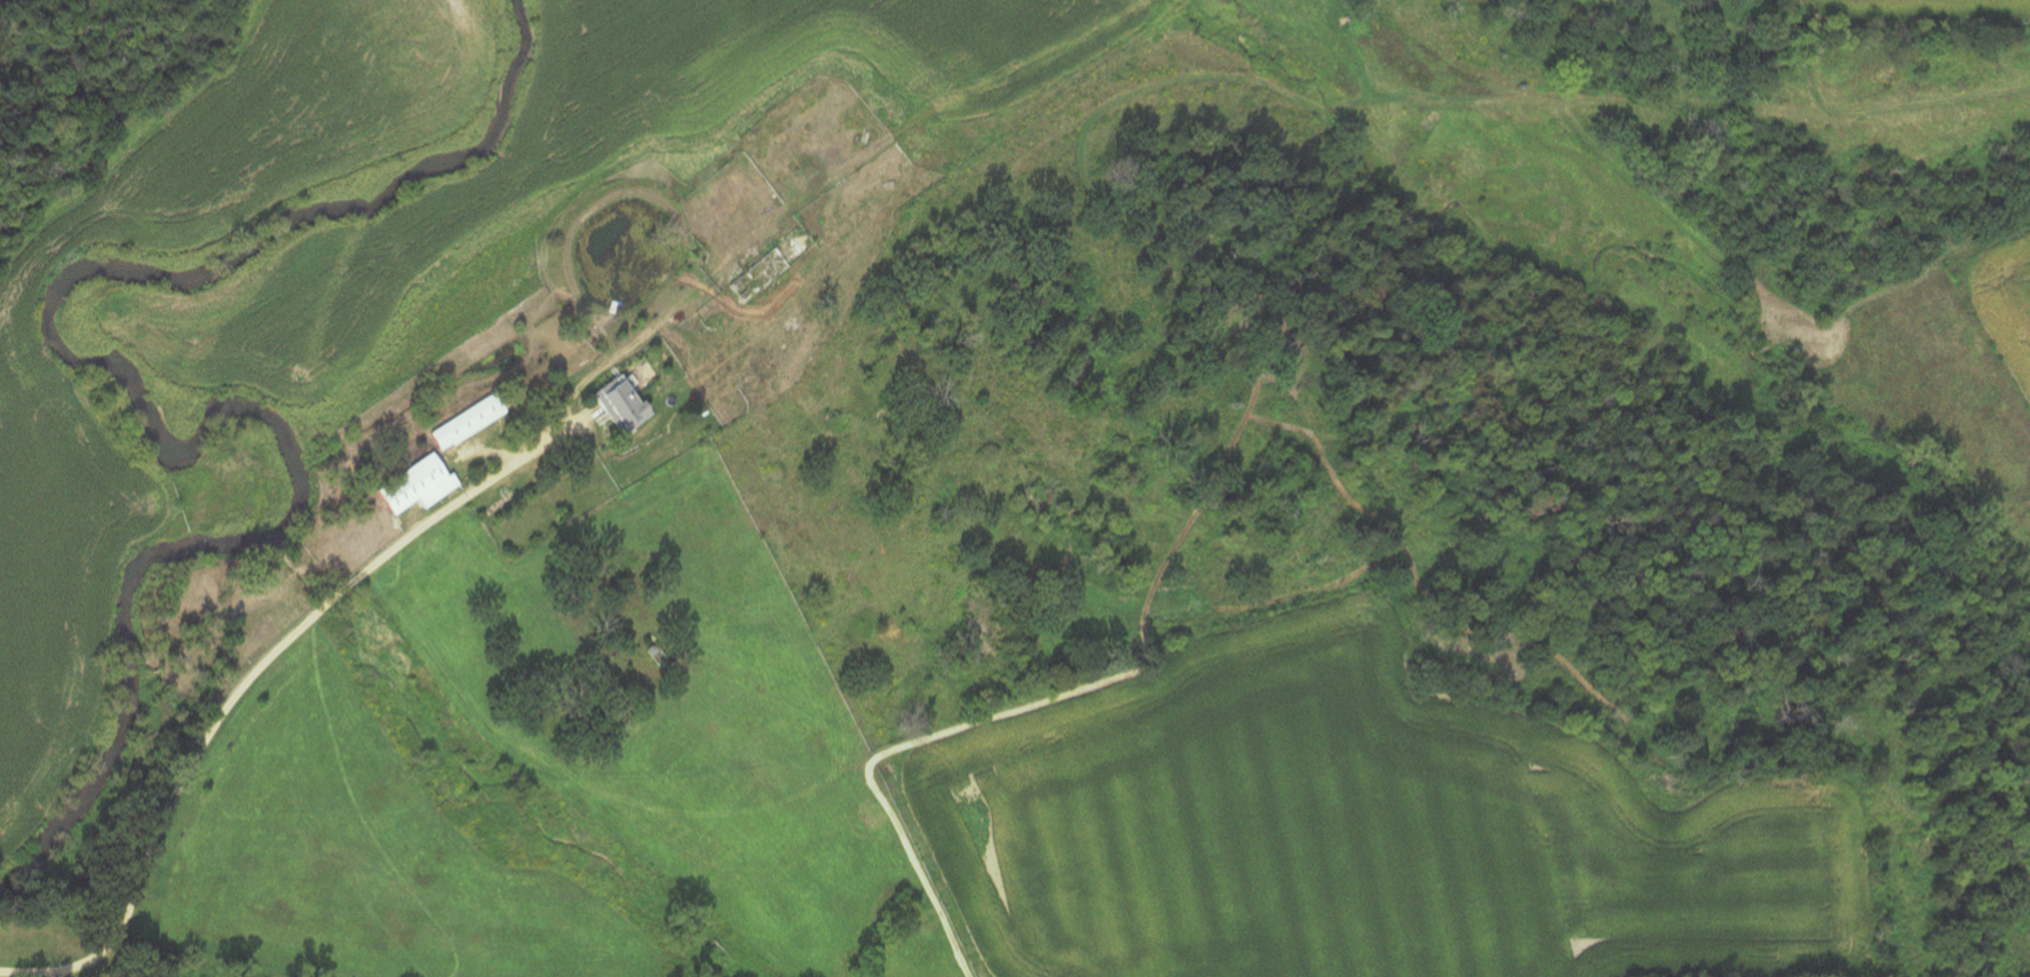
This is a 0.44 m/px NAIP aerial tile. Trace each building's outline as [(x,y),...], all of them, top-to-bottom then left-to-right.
[(779,265),(771,256),(734,289),(750,308),(797,267),(788,256),(779,265)] [(619,378),(598,394),(629,435),(658,413),(632,379),(624,385),(619,378)] [(434,432),(444,451),(511,415),(501,396),(434,432)] [(381,489),(398,516),(422,500),(427,508),(460,488),(439,454),(381,489)]
